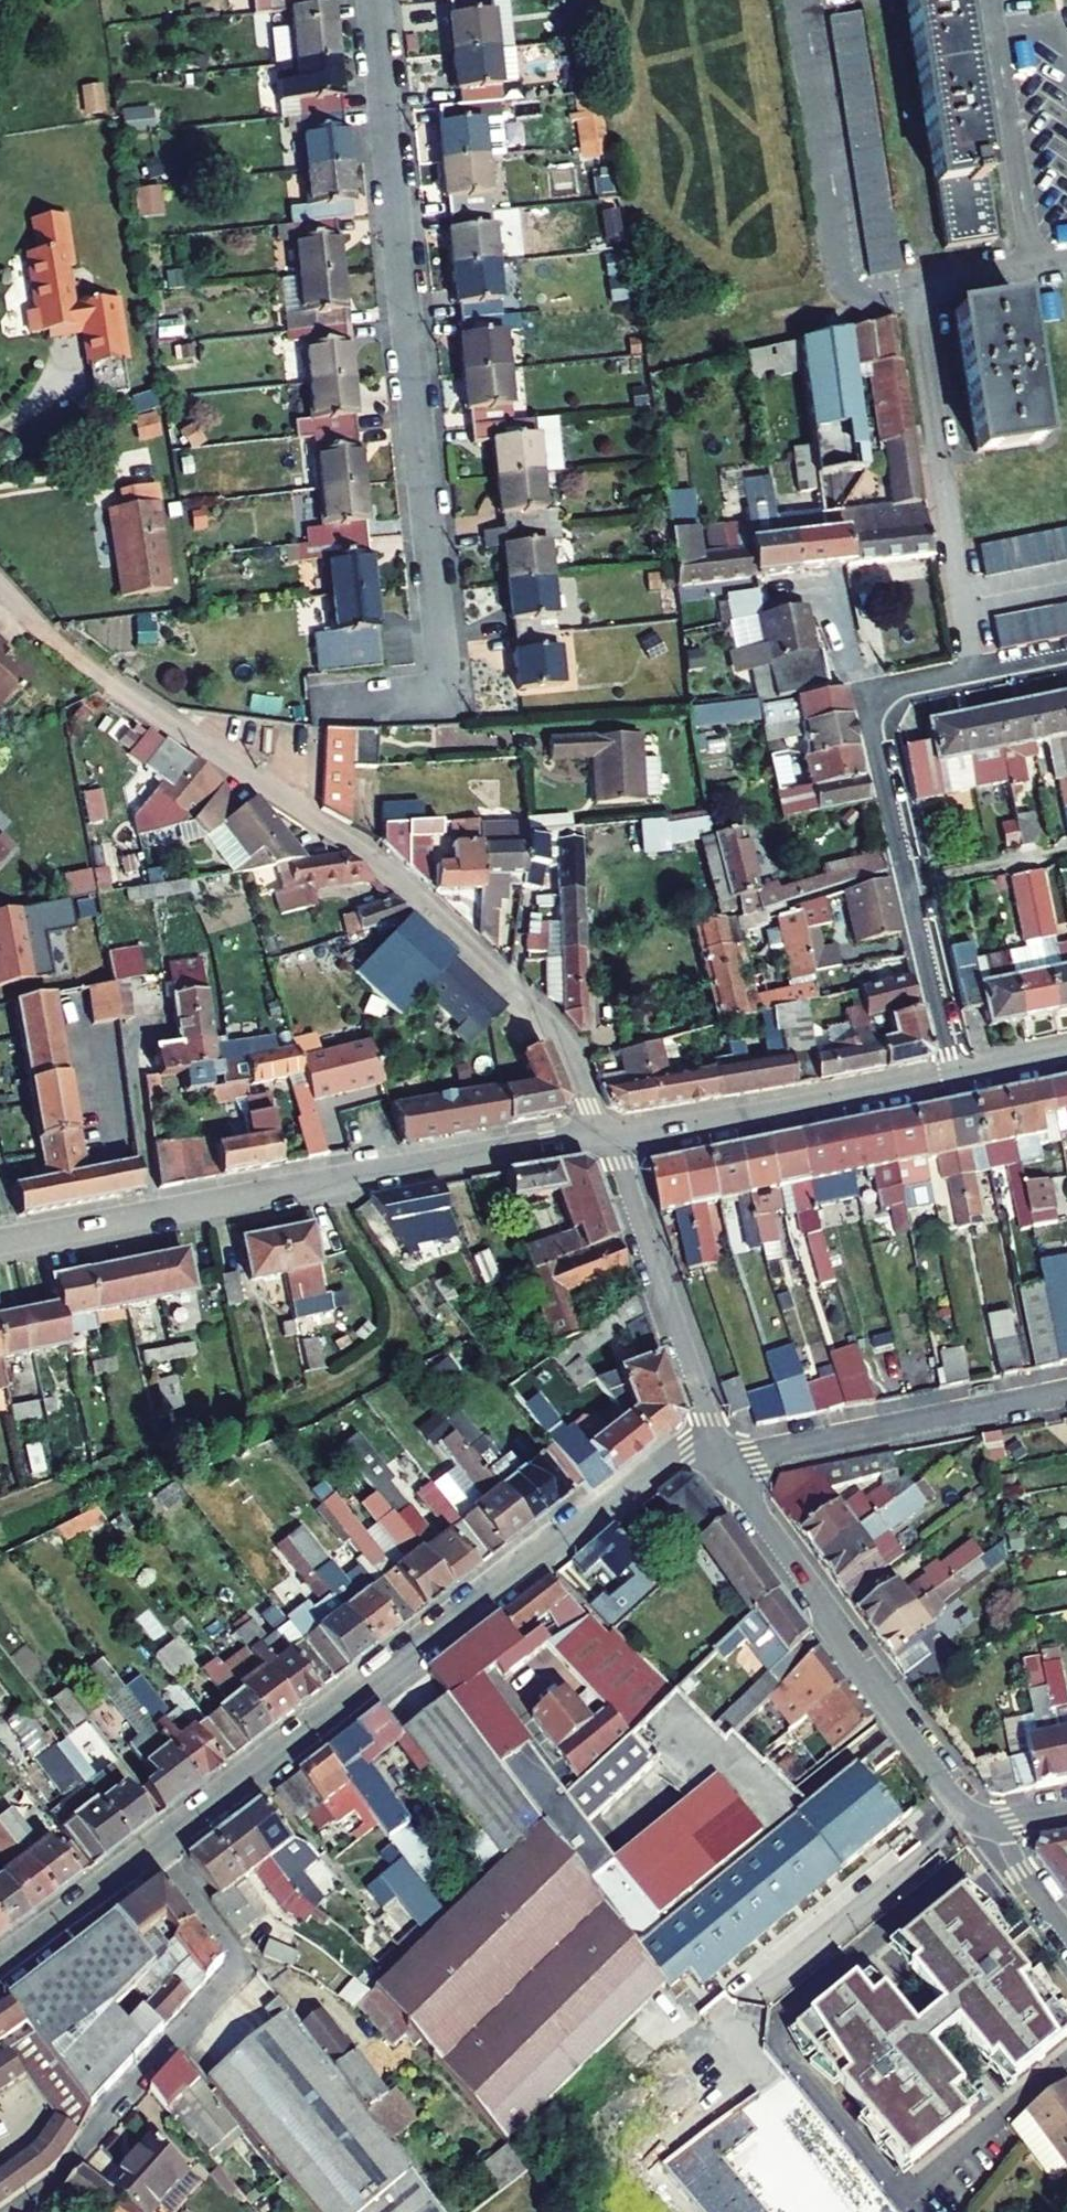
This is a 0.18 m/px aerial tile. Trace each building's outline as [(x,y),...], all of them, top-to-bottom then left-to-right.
[(225,9),(219,0),(217,0),(207,6),(213,16),(225,9)] [(254,14),(288,11),(311,8),(310,0),(252,0),(254,14)] [(450,54),(494,49),(493,35),(491,15),(489,0),(450,0),(447,0),(449,16),(447,16),(450,54)] [(942,249),(992,242),(955,0),(903,0),(942,249)] [(274,66),(337,59),(333,22),(331,22),(329,6),(311,8),(288,11),(290,29),(271,31),(274,66)] [(491,15),(493,35),(507,33),(505,13),(491,15)] [(861,28),(858,14),(827,18),(830,33),(861,28)] [(861,28),(830,33),(832,47),(863,42),(861,28)] [(573,95),(598,92),(589,39),(566,42),(573,95)] [(865,57),(863,42),(832,47),(834,62),(865,57)] [(494,49),(450,54),(454,91),(457,91),(458,107),(498,102),(500,102),(498,84),(515,82),(512,48),(494,49)] [(203,73),(207,60),(189,54),(185,66),(203,73)] [(865,57),(834,62),(836,76),(867,71),(865,57)] [(341,96),(337,59),(274,66),(280,119),(286,118),(299,117),(340,113),(339,97),(341,96)] [(867,71),(836,76),(839,90),(870,85),(867,71)] [(870,85),(839,90),(841,105),(872,100),(870,85)] [(579,148),(606,145),(598,92),(573,95),(579,148)] [(874,114),(872,100),(841,105),(843,119),(874,114)] [(498,102),(458,107),(436,109),(438,125),(436,125),(440,162),(483,157),(504,155),(498,102)] [(152,130),(149,107),(122,110),(124,133),(152,130)] [(304,170),(348,165),(344,128),(342,128),(340,113),(299,117),(300,133),(304,170)] [(874,114),(843,119),(845,133),(876,128),(874,114)] [(299,117),(286,118),(287,134),(300,133),(299,117)] [(878,142),(876,128),(845,133),(847,147),(878,142)] [(881,157),(878,142),(847,147),(850,162),(881,157)] [(607,154),(606,145),(579,148),(580,157),(607,154)] [(483,157),(440,162),(444,199),(445,199),(447,215),(489,211),(483,157)] [(883,171),(881,157),(850,162),(852,176),(883,171)] [(157,158),(143,163),(149,181),(163,176),(157,158)] [(289,209),(291,225),(332,221),(352,219),(350,203),(352,202),(348,165),(304,170),(308,207),(289,209)] [(885,186),(883,171),(852,176),(854,191),(885,186)] [(888,200),(885,186),(854,191),(857,205),(888,200)] [(132,190),(136,219),(163,215),(159,187),(132,190)] [(888,200),(857,205),(859,219),(890,214),(888,200)] [(447,231),(451,268),(494,264),(489,211),(447,215),(449,231),(447,231)] [(602,240),(622,236),(618,212),(598,215),(602,240)] [(890,214),(859,219),(861,234),(892,229),(890,214)] [(26,255),(34,312),(28,313),(32,334),(48,332),(49,338),(68,335),(67,329),(84,326),(85,332),(90,366),(124,361),(114,299),(73,305),(70,286),(67,286),(65,267),(73,266),(65,215),(31,220),(36,253),(26,255)] [(296,278),(340,274),(336,236),(334,236),(332,221),(291,225),(292,240),(296,278)] [(292,240),(291,225),(276,226),(278,241),(292,240)] [(892,229),(861,234),(863,248),(894,243),(892,229)] [(894,243),(863,248),(865,262),(897,257),(894,243)] [(865,262),(868,277),(899,272),(897,257),(865,262)] [(494,264),(451,268),(454,305),(456,305),(458,321),(500,317),(494,264)] [(165,273),(167,290),(184,288),(182,271),(165,273)] [(287,333),(343,327),(342,311),(344,310),(340,274),(296,278),(300,314),(285,316),(287,333)] [(296,278),(281,279),(285,316),(300,314),(296,278)] [(625,281),(616,282),(617,299),(627,298),(625,281)] [(120,298),(114,299),(124,361),(129,360),(120,298)] [(975,454),(1040,443),(1018,301),(952,312),(975,454)] [(458,337),(462,374),(506,370),(502,333),(517,331),(515,315),(500,317),(458,321),(460,337),(458,337)] [(811,446),(814,476),(837,473),(865,470),(861,434),(861,433),(859,433),(859,428),(870,427),(870,421),(858,422),(852,382),(862,380),(862,379),(867,378),(869,377),(867,365),(899,362),(892,320),(796,342),(800,371),(811,446)] [(68,335),(85,332),(84,326),(67,329),(68,335)] [(307,384),(351,380),(347,342),(345,343),(343,327),(287,333),(285,333),(286,342),(302,341),(307,384)] [(636,338),(628,339),(630,356),(638,355),(636,338)] [(800,371),(796,342),(765,349),(771,371),(772,377),(800,371)] [(184,348),(174,349),(175,361),(186,360),(184,348)] [(750,375),(771,371),(765,349),(747,353),(750,375)] [(891,505),(839,511),(847,566),(930,556),(903,378),(902,378),(899,362),(867,365),(869,377),(867,378),(878,444),(883,443),(891,505)] [(506,370),(462,374),(465,412),(468,411),(469,427),(511,423),(506,370)] [(355,417),(351,380),(307,384),(312,437),(354,433),(352,417),(355,417)] [(643,390),(632,391),(633,407),(645,406),(643,390)] [(652,420),(651,408),(643,409),(644,420),(652,420)] [(153,414),(137,418),(142,439),(158,436),(153,414)] [(539,473),(559,471),(554,419),(511,423),(469,427),(471,443),(491,441),(495,478),(539,473)] [(192,449),(204,441),(193,424),(181,432),(192,449)] [(318,490),(362,486),(358,448),(356,449),(354,433),(312,437),(318,490)] [(814,476),(811,446),(793,449),(798,494),(816,492),(814,476)] [(659,471),(663,494),(692,491),(688,467),(659,471)] [(501,515),(503,531),(557,525),(556,509),(543,511),(539,473),(495,478),(499,515),(501,515)] [(819,514),(828,569),(847,566),(839,511),(841,506),(837,473),(814,476),(816,492),(819,514)] [(774,519),(767,479),(739,482),(746,522),(754,577),(795,572),(796,572),(791,537),(776,538),(774,519)] [(746,522),(739,482),(729,484),(736,523),(746,522)] [(213,494),(212,483),(195,484),(196,495),(213,494)] [(122,508),(156,503),(160,502),(157,485),(120,491),(122,508)] [(307,545),(365,539),(364,523),(366,523),(362,486),(318,490),(322,527),(305,529),(307,545)] [(668,532),(697,529),(696,523),(692,491),(663,494),(663,498),(665,514),(668,532)] [(657,515),(665,514),(663,498),(655,499),(657,515)] [(107,511),(121,598),(169,590),(156,503),(122,508),(107,511)] [(193,527),(204,526),(202,512),(191,513),(193,527)] [(828,569),(819,514),(774,519),(776,538),(791,537),(796,572),(828,569)] [(704,583),(754,577),(746,522),(736,523),(721,525),(726,552),(708,554),(700,556),(704,583)] [(483,533),(485,549),(498,548),(502,547),(503,564),(505,584),(549,580),(545,543),(559,541),(557,525),(503,531),(483,533)] [(726,552),(721,525),(708,527),(704,528),(708,554),(726,552)] [(674,586),(704,583),(700,556),(697,529),(668,532),(674,586)] [(1056,563),(1066,561),(1066,546),(1064,530),(1049,532),(1056,563)] [(1056,563),(1049,532),(1035,536),(1041,566),(1056,563)] [(1041,566),(1035,536),(1020,538),(1027,569),(1041,566)] [(1027,569),(1020,538),(1007,541),(1013,572),(1027,569)] [(325,560),(329,596),(373,592),(369,554),(367,555),(365,539),(307,545),(296,546),(298,562),(325,560)] [(1007,541),(992,544),(998,575),(1013,572),(1007,541)] [(998,575),(992,544),(977,547),(984,578),(998,575)] [(288,564),(298,562),(296,546),(286,547),(288,564)] [(658,575),(647,576),(648,591),(659,590),(658,575)] [(549,580),(505,584),(509,622),(512,621),(513,637),(555,633),(549,580)] [(758,598),(757,591),(726,594),(727,603),(758,598)] [(377,629),(373,592),(329,596),(333,633),(313,635),(315,652),(327,651),(329,673),(378,668),(375,629),(377,629)] [(760,615),(758,598),(727,603),(729,623),(757,617),(757,616),(760,615)] [(1063,606),(1049,609),(1055,639),(1066,637),(1066,625),(1063,606)] [(775,699),(766,664),(813,654),(804,607),(760,615),(757,616),(757,617),(763,647),(732,653),(737,673),(751,670),(757,701),(775,699)] [(1055,639),(1049,609),(1035,612),(1041,642),(1055,639)] [(1041,642),(1035,612),(1021,614),(1026,645),(1041,642)] [(1026,645),(1021,614),(1006,617),(1012,647),(1026,645)] [(763,647),(757,617),(729,623),(728,623),(732,653),(763,647)] [(1012,647),(1006,617),(991,620),(997,650),(1012,647)] [(158,652),(156,631),(140,632),(142,653),(158,652)] [(555,633),(513,637),(515,653),(512,653),(517,691),(561,687),(555,633)] [(655,634),(639,642),(649,661),(664,653),(655,634)] [(2,710),(9,709),(18,699),(15,695),(27,682),(26,673),(9,658),(1,657),(1,650),(4,646),(0,642),(0,709),(2,710)] [(327,651),(315,652),(317,674),(329,673),(327,651)] [(699,651),(687,652),(690,671),(701,670),(699,651)] [(826,689),(818,653),(813,654),(766,664),(775,699),(826,689)] [(848,716),(842,690),(794,699),(794,702),(758,709),(759,718),(761,728),(798,722),(799,725),(848,716)] [(1057,697),(1066,748),(1066,695),(1057,697)] [(1066,826),(1066,748),(1057,697),(1024,703),(1033,744),(1047,741),(1055,780),(1058,780),(1066,826)] [(758,709),(757,701),(717,706),(718,723),(759,718),(758,709)] [(1033,744),(1024,703),(992,710),(1007,788),(1024,784),(1019,759),(1035,756),(1033,744)] [(718,723),(717,706),(708,707),(710,724),(718,723)] [(79,729),(90,716),(79,707),(69,720),(79,729)] [(710,724),(708,707),(688,710),(690,727),(710,724)] [(959,717),(974,789),(991,786),(1004,851),(1019,848),(1013,817),(1007,788),(992,710),(959,717)] [(848,716),(799,725),(798,722),(761,728),(767,758),(785,754),(782,741),(802,736),(807,757),(856,748),(848,716)] [(949,794),(974,789),(959,717),(925,723),(929,742),(902,747),(913,801),(941,796),(940,791),(948,789),(949,794)] [(324,728),(321,809),(349,825),(351,767),(376,767),(377,730),(324,728)] [(702,735),(693,736),(696,753),(705,751),(702,735)] [(638,759),(637,736),(548,741),(549,761),(592,758),(595,805),(641,803),(641,801),(651,801),(655,798),(652,759),(638,759)] [(186,820),(217,782),(166,741),(144,768),(162,782),(139,811),(161,830),(189,823),(186,820)] [(862,777),(856,748),(807,757),(802,757),(807,781),(809,781),(810,787),(862,777)] [(793,790),(785,754),(767,758),(776,793),(793,790)] [(793,790),(776,793),(781,819),(868,802),(862,777),(810,787),(793,790)] [(215,791),(234,814),(242,808),(222,782),(215,791)] [(99,791),(87,793),(94,823),(105,821),(99,791)] [(302,859),(255,798),(242,808),(234,814),(215,791),(189,823),(204,840),(231,873),(276,865),(285,864),(285,862),(302,859)] [(382,826),(422,824),(420,803),(380,806),(382,826)] [(857,818),(849,810),(839,819),(847,827),(857,818)] [(706,819),(705,812),(662,819),(662,823),(663,825),(706,819)] [(1013,817),(1019,848),(1036,844),(1030,814),(1013,817)] [(544,831),(570,829),(569,816),(525,819),(526,824),(526,832),(544,831)] [(639,824),(642,850),(667,847),(667,845),(698,839),(716,902),(726,900),(711,837),(706,819),(663,825),(662,823),(639,824)] [(435,892),(481,890),(479,845),(478,826),(477,822),(450,823),(452,867),(434,868),(435,892)] [(140,849),(204,840),(189,823),(161,830),(138,836),(140,849)] [(439,836),(439,824),(422,824),(382,826),(382,843),(426,883),(425,837),(439,836)] [(526,832),(526,824),(478,826),(479,845),(526,844),(526,832)] [(544,831),(545,848),(555,848),(557,891),(581,890),(580,828),(570,829),(544,831)] [(762,910),(782,903),(778,891),(758,897),(756,891),(740,829),(711,837),(726,900),(736,898),(739,911),(740,916),(762,910)] [(522,884),(521,887),(539,889),(540,876),(546,876),(545,848),(544,831),(526,832),(526,844),(523,875),(522,884)] [(12,849),(0,838),(0,862),(12,849)] [(523,875),(526,844),(479,845),(481,890),(479,934),(494,949),(496,898),(504,898),(504,884),(504,875),(523,875)] [(345,854),(285,864),(298,910),(313,907),(308,889),(307,889),(307,887),(370,878),(345,854)] [(782,903),(884,873),(881,854),(821,868),(824,878),(778,891),(782,903)] [(298,910),(285,864),(276,865),(282,891),(274,893),(279,915),(298,910)] [(159,883),(156,870),(147,871),(147,877),(149,885),(159,883)] [(1040,871),(1025,874),(1038,941),(1053,937),(1040,871)] [(72,897),(93,892),(90,872),(68,876),(72,897)] [(1038,941),(1025,874),(1009,877),(1024,951),(1007,954),(1020,1019),(1052,1013),(1044,972),(1038,941)] [(522,884),(523,875),(504,875),(504,884),(522,884)] [(72,897),(68,876),(59,878),(63,898),(72,897)] [(149,885),(147,877),(135,879),(137,888),(149,886),(149,885)] [(97,894),(110,892),(108,881),(95,884),(97,894)] [(187,892),(184,881),(149,886),(137,888),(139,900),(187,892)] [(855,945),(898,935),(886,882),(843,892),(855,945)] [(758,897),(778,891),(776,885),(756,891),(758,897)] [(128,902),(139,900),(137,888),(127,889),(128,902)] [(581,890),(557,891),(559,924),(560,953),(584,952),(581,890)] [(551,906),(551,895),(537,897),(537,907),(551,906)] [(716,902),(718,915),(739,911),(736,898),(726,900),(716,902)] [(828,924),(822,899),(791,908),(792,913),(775,918),(781,945),(768,947),(772,964),(784,961),(789,981),(810,977),(810,974),(801,930),(817,927),(828,924)] [(360,932),(411,915),(394,900),(354,914),(360,932)] [(734,917),(738,933),(766,926),(762,910),(740,916),(734,917)] [(360,932),(354,914),(341,918),(348,936),(360,932)] [(538,923),(538,915),(526,915),(526,937),(540,937),(540,923),(538,923)] [(737,966),(745,964),(738,933),(734,917),(692,926),(703,974),(732,967),(737,966)] [(453,959),(409,918),(356,974),(400,1016),(422,992),(453,959)] [(545,923),(540,923),(540,937),(526,937),(525,952),(545,953),(545,923)] [(545,923),(545,953),(553,953),(560,953),(559,924),(545,923)] [(801,930),(810,974),(839,968),(834,946),(821,949),(817,927),(801,930)] [(1020,1019),(1007,954),(974,960),(970,944),(950,948),(962,1011),(983,1007),(986,1025),(1020,1019)] [(1053,947),(1058,969),(1044,972),(1052,1013),(1066,1010),(1066,945),(1053,947)] [(138,948),(107,953),(112,987),(118,1020),(129,1018),(127,1005),(129,1005),(125,980),(143,977),(138,948)] [(586,998),(584,952),(560,953),(560,959),(561,1006),(561,1015),(577,1033),(587,1032),(586,998)] [(53,963),(59,996),(87,990),(112,987),(107,953),(53,963)] [(453,959),(422,992),(461,1029),(455,1035),(469,1048),(506,1009),(491,995),(453,959)] [(545,996),(561,1006),(560,959),(553,959),(544,960),(545,996)] [(177,1046),(211,1042),(201,961),(167,965),(177,1046)] [(140,1192),(136,1162),(81,1173),(50,997),(59,996),(53,963),(17,969),(23,1000),(13,1002),(44,1180),(10,1187),(18,1216),(140,1192)] [(742,988),(737,966),(732,967),(737,988),(742,988)] [(737,988),(732,967),(703,974),(715,1025),(759,1013),(755,997),(752,986),(742,988),(737,988)] [(791,988),(811,984),(810,977),(789,981),(791,988)] [(916,1004),(909,978),(859,990),(859,991),(863,1007),(865,1016),(866,1016),(884,1012),(916,1004)] [(791,988),(755,997),(759,1013),(762,1012),(805,1002),(815,1000),(811,984),(791,988)] [(118,1020),(112,987),(87,990),(92,1024),(117,1020),(118,1020)] [(844,1012),(863,1007),(859,991),(836,996),(840,1013),(844,1012)] [(823,1014),(820,999),(815,1000),(805,1002),(807,1018),(823,1014)] [(807,1018),(805,1002),(762,1012),(769,1055),(772,1054),(773,1060),(789,1057),(792,1087),(816,1082),(816,1080),(813,1055),(807,1018)] [(884,1012),(885,1019),(917,1011),(916,1004),(884,1012)] [(268,1009),(271,1017),(280,1013),(278,1005),(268,1009)] [(865,1016),(863,1007),(844,1012),(847,1026),(822,1031),(825,1053),(813,1055),(816,1080),(831,1078),(831,1079),(883,1069),(879,1043),(875,1044),(866,1016),(865,1016)] [(929,1055),(917,1011),(885,1019),(890,1041),(879,1043),(883,1069),(926,1061),(929,1055)] [(213,1065),(259,1055),(257,1042),(257,1040),(212,1047),(211,1042),(177,1046),(152,1048),(157,1076),(181,1072),(181,1069),(211,1064),(213,1064),(213,1065)] [(266,1041),(257,1042),(259,1055),(270,1053),(266,1041)] [(623,1115),(671,1107),(666,1076),(657,1041),(618,1052),(623,1074),(595,1078),(606,1106),(623,1115)] [(384,1084),(369,1042),(298,1058),(310,1101),(384,1084)] [(392,1112),(400,1142),(559,1113),(567,1102),(544,1046),(521,1055),(533,1086),(392,1112)] [(308,1158),(326,1154),(310,1101),(298,1058),(295,1048),(294,1048),(270,1053),(259,1055),(213,1065),(213,1064),(211,1064),(214,1079),(247,1072),(250,1085),(288,1077),(300,1117),(297,1121),(308,1158)] [(672,1075),(666,1076),(671,1107),(792,1087),(789,1057),(773,1060),(772,1054),(769,1055),(766,1055),(766,1060),(739,1064),(721,1067),(720,1061),(711,1063),(712,1071),(694,1074),(694,1071),(688,1072),(683,1067),(675,1069),(672,1075)] [(721,1067),(739,1064),(738,1058),(720,1061),(721,1067)] [(143,1077),(146,1098),(160,1097),(157,1076),(143,1077)] [(212,1139),(152,1144),(158,1188),(278,1165),(267,1096),(247,1099),(244,1083),(208,1088),(211,1106),(245,1101),(247,1116),(242,1117),(245,1140),(213,1146),(212,1139)] [(1050,1086),(1060,1132),(1066,1131),(1066,1083),(1050,1086)] [(1043,1161),(1040,1146),(1062,1141),(1060,1132),(1050,1086),(1007,1095),(1034,1228),(1057,1223),(1050,1189),(1057,1188),(1055,1180),(1047,1182),(1038,1184),(1033,1163),(1043,1161)] [(990,1171),(1008,1168),(1021,1231),(1034,1228),(1007,1095),(976,1101),(990,1171)] [(990,1171),(976,1101),(947,1107),(971,1226),(984,1224),(983,1217),(984,1217),(975,1175),(990,1171)] [(949,1180),(959,1229),(971,1226),(947,1107),(918,1113),(927,1161),(939,1159),(944,1181),(949,1180)] [(922,1228),(914,1189),(932,1185),(927,1161),(918,1113),(886,1120),(909,1230),(922,1228)] [(843,1128),(850,1159),(863,1156),(866,1173),(868,1180),(868,1181),(875,1180),(881,1212),(891,1209),(905,1272),(897,1274),(901,1293),(921,1288),(909,1230),(886,1120),(843,1128)] [(841,1179),(837,1162),(850,1159),(843,1128),(801,1137),(821,1234),(834,1277),(845,1273),(839,1251),(839,1250),(832,1227),(828,1205),(832,1205),(827,1181),(841,1179)] [(822,1287),(836,1283),(834,1277),(821,1234),(801,1137),(771,1143),(780,1191),(792,1189),(798,1217),(802,1234),(807,1233),(822,1287)] [(775,1243),(769,1217),(775,1216),(771,1193),(780,1191),(771,1143),(741,1149),(761,1248),(775,1243)] [(743,1198),(753,1250),(761,1248),(741,1149),(710,1156),(719,1203),(743,1198)] [(705,1206),(719,1203),(710,1156),(681,1161),(703,1268),(717,1265),(714,1251),(705,1206)] [(850,1159),(853,1176),(866,1173),(863,1156),(850,1159)] [(841,1179),(853,1176),(850,1159),(837,1162),(841,1179)] [(614,1236),(589,1166),(578,1160),(520,1171),(525,1198),(562,1191),(564,1199),(558,1202),(569,1231),(577,1251),(614,1236)] [(688,1271),(703,1268),(681,1161),(650,1168),(660,1215),(676,1212),(688,1271)] [(1038,1184),(1047,1182),(1043,1161),(1033,1163),(1038,1184)] [(520,1171),(504,1173),(509,1201),(525,1198),(520,1171)] [(868,1181),(868,1180),(865,1181),(873,1221),(883,1219),(894,1274),(897,1274),(905,1272),(891,1209),(881,1212),(875,1180),(868,1181)] [(368,1198),(370,1200),(411,1258),(432,1286),(440,1280),(415,1247),(420,1244),(457,1236),(446,1214),(440,1185),(368,1198)] [(786,1219),(798,1217),(792,1189),(780,1191),(786,1219)] [(839,1208),(852,1257),(871,1252),(858,1203),(839,1208)] [(289,1303),(324,1296),(310,1227),(275,1234),(283,1274),(289,1303)] [(577,1251),(569,1231),(544,1240),(552,1261),(577,1251)] [(249,1281),(283,1274),(275,1234),(240,1241),(249,1281)] [(522,1249),(528,1272),(553,1264),(552,1261),(544,1240),(522,1249)] [(625,1266),(612,1241),(553,1264),(528,1272),(502,1281),(514,1311),(538,1302),(545,1319),(570,1309),(563,1290),(625,1266)] [(779,1262),(775,1243),(761,1248),(772,1282),(783,1278),(779,1262)] [(471,1257),(484,1287),(499,1282),(485,1251),(471,1257)] [(192,1291),(184,1252),(151,1259),(159,1298),(192,1291)] [(1040,1263),(1045,1286),(1061,1365),(1066,1364),(1066,1257),(1040,1263)] [(117,1266),(125,1304),(159,1298),(151,1259),(117,1266)] [(125,1304),(117,1266),(85,1272),(93,1311),(125,1304)] [(57,1306),(64,1337),(97,1330),(93,1311),(85,1272),(52,1279),(57,1306)] [(227,1307),(242,1303),(235,1273),(220,1277),(227,1307)] [(457,1298),(443,1277),(440,1280),(432,1286),(444,1303),(457,1298)] [(1037,1370),(1061,1365),(1045,1286),(1022,1291),(1037,1370)] [(677,1414),(635,1295),(550,1356),(572,1383),(580,1377),(585,1383),(592,1378),(578,1360),(624,1327),(638,1363),(593,1380),(611,1402),(647,1448),(674,1426),(677,1414)] [(57,1306),(24,1313),(32,1352),(65,1345),(64,1337),(57,1306)] [(555,1344),(580,1334),(570,1309),(545,1319),(555,1344)] [(24,1313),(0,1318),(0,1359),(32,1352),(24,1313)] [(1015,1333),(1012,1314),(989,1318),(1000,1377),(1023,1372),(1015,1333)] [(282,1337),(296,1334),(293,1323),(280,1326),(282,1337)] [(1023,1372),(1032,1371),(1024,1331),(1015,1333),(1023,1372)] [(302,1342),(309,1372),(325,1368),(318,1338),(302,1342)] [(172,1360),(195,1355),(193,1343),(169,1348),(172,1360)] [(876,1401),(858,1347),(830,1356),(846,1407),(876,1401)] [(142,1354),(144,1366),(172,1360),(169,1348),(142,1354)] [(941,1354),(944,1371),(948,1387),(970,1383),(963,1349),(941,1354)] [(105,1373),(117,1371),(115,1358),(103,1361),(105,1373)] [(90,1363),(93,1376),(105,1374),(105,1373),(103,1361),(90,1363)] [(948,1387),(944,1371),(938,1372),(941,1388),(948,1387)] [(531,1389),(536,1385),(527,1372),(507,1386),(521,1405),(535,1394),(531,1389)] [(828,1411),(845,1406),(835,1376),(818,1382),(828,1411)] [(577,1389),(585,1383),(580,1377),(572,1383),(577,1389)] [(164,1412),(183,1408),(176,1378),(157,1383),(164,1412)] [(732,1416),(750,1410),(740,1380),(721,1386),(732,1416)] [(786,1420),(802,1417),(792,1384),(776,1389),(786,1420)] [(770,1423),(786,1420),(776,1389),(759,1394),(770,1423)] [(42,1399),(44,1412),(73,1407),(71,1394),(42,1399)] [(535,1394),(521,1405),(552,1444),(582,1484),(589,1493),(647,1448),(611,1402),(602,1409),(613,1424),(585,1445),(570,1426),(563,1431),(535,1394)] [(27,1419),(39,1416),(36,1402),(10,1407),(13,1421),(27,1419)] [(518,1471),(506,1456),(499,1461),(459,1410),(444,1422),(527,1527),(582,1484),(552,1444),(518,1471)] [(527,1527),(444,1422),(438,1415),(426,1425),(440,1442),(436,1445),(454,1467),(480,1500),(457,1519),(488,1557),(527,1527)] [(14,1430),(29,1427),(27,1419),(13,1421),(14,1430)] [(488,1557),(457,1519),(431,1485),(422,1474),(405,1488),(411,1496),(415,1493),(445,1531),(434,1539),(404,1501),(402,1503),(386,1483),(392,1479),(356,1433),(337,1448),(373,1493),(448,1588),(488,1557)] [(999,1434),(982,1438),(989,1471),(1006,1467),(999,1434)] [(1016,1462),(1026,1456),(1018,1443),(1008,1449),(1016,1462)] [(38,1444),(24,1447),(30,1475),(44,1472),(38,1444)] [(394,1458),(406,1473),(398,1480),(405,1488),(422,1474),(403,1450),(394,1458)] [(906,1477),(899,1482),(893,1455),(780,1477),(773,1498),(818,1560),(915,1488),(906,1477)] [(457,1519),(480,1500),(454,1467),(431,1485),(457,1519)] [(688,1520),(755,1615),(780,1595),(730,1522),(724,1520),(694,1480),(681,1479),(658,1497),(680,1525),(688,1520)] [(331,1496),(321,1484),(310,1492),(320,1505),(331,1496)] [(847,1599),(888,1569),(904,1556),(887,1533),(926,1503),(915,1488),(818,1560),(847,1599)] [(358,1505),(374,1525),(402,1561),(390,1570),(362,1535),(331,1496),(320,1505),(348,1540),(360,1555),(378,1578),(410,1618),(448,1588),(373,1493),(358,1505)] [(342,1544),(348,1540),(320,1505),(314,1510),(342,1544)] [(65,1542),(105,1521),(95,1508),(54,1528),(65,1542)] [(402,1561),(374,1525),(362,1535),(390,1570),(402,1561)] [(301,1559),(316,1548),(300,1527),(285,1539),(301,1559)] [(660,1588),(615,1530),(572,1563),(585,1576),(602,1562),(619,1581),(627,1574),(648,1599),(660,1588)] [(1013,1554),(1025,1552),(1022,1533),(1009,1535),(1013,1554)] [(310,1609),(321,1623),(300,1640),(331,1679),(371,1649),(313,1574),(312,1573),(301,1559),(285,1539),(276,1546),(319,1602),(310,1609)] [(979,1561),(984,1557),(973,1543),(957,1554),(961,1559),(944,1571),(938,1562),(925,1572),(928,1577),(906,1593),(888,1569),(847,1599),(876,1637),(979,1561)] [(312,1573),(327,1561),(316,1548),(301,1559),(312,1573)] [(378,1578),(360,1555),(337,1574),(356,1596),(378,1578)] [(942,1605),(986,1572),(979,1561),(876,1637),(895,1663),(935,1632),(928,1623),(929,1623),(935,1621),(943,1616),(944,1611),(946,1610),(942,1605)] [(337,1574),(328,1562),(313,1574),(371,1649),(410,1618),(378,1578),(356,1596),(337,1574)] [(946,1610),(990,1577),(986,1572),(942,1605),(946,1610)] [(619,1581),(640,1606),(648,1599),(627,1574),(619,1581)] [(501,1617),(518,1639),(546,1616),(562,1637),(588,1620),(550,1579),(501,1617)] [(613,1632),(627,1619),(602,1594),(589,1608),(613,1632)] [(731,1735),(768,1700),(820,1650),(810,1637),(811,1637),(780,1595),(755,1615),(715,1653),(717,1654),(723,1662),(745,1641),(770,1673),(711,1730),(724,1742),(731,1735)] [(550,1644),(542,1634),(524,1648),(518,1639),(501,1617),(429,1673),(449,1700),(545,1826),(637,1950),(808,1808),(765,1764),(763,1766),(731,1735),(724,1742),(711,1730),(681,1699),(675,1694),(614,1633),(607,1640),(588,1620),(562,1637),(550,1644)] [(300,1640),(286,1622),(264,1639),(249,1620),(233,1633),(249,1654),(293,1709),(331,1679),(300,1640)] [(906,1678),(946,1647),(935,1632),(895,1663),(906,1678)] [(153,1655),(174,1682),(193,1667),(172,1640),(153,1655)] [(1038,1640),(1019,1644),(1022,1658),(1041,1654),(1038,1640)] [(959,1665),(946,1647),(906,1678),(919,1695),(959,1665)] [(768,1700),(791,1730),(807,1718),(847,1686),(821,1650),(820,1650),(768,1700)] [(1059,1650),(1041,1654),(1066,1783),(1066,1690),(1059,1650)] [(249,1654),(241,1661),(237,1655),(221,1668),(268,1729),(293,1709),(249,1654)] [(1041,1654),(1022,1658),(1035,1715),(1039,1736),(1026,1739),(1029,1756),(974,1768),(993,1794),(1004,1797),(1066,1783),(1041,1654)] [(221,1668),(213,1659),(200,1669),(226,1701),(203,1719),(232,1756),(268,1729),(221,1668)] [(137,1736),(126,1745),(152,1778),(140,1787),(143,1791),(160,1812),(196,1784),(122,1689),(99,1660),(86,1671),(137,1736)] [(122,1689),(196,1784),(232,1756),(203,1719),(191,1729),(175,1709),(167,1715),(137,1677),(122,1689)] [(681,1699),(698,1683),(692,1677),(675,1694),(681,1699)] [(807,1718),(834,1753),(875,1721),(847,1686),(807,1718)] [(50,1701),(74,1731),(88,1720),(64,1690),(50,1701)] [(449,1700),(404,1736),(406,1739),(482,1834),(505,1864),(488,1882),(482,1888),(461,1908),(448,1921),(430,1939),(420,1950),(408,1961),(391,1977),(378,1991),(420,2042),(506,2144),(665,1986),(636,1951),(637,1950),(545,1826),(449,1700)] [(42,1735),(22,1708),(5,1721),(65,1798),(58,1804),(70,1819),(60,1826),(57,1828),(67,1841),(88,1868),(124,1840),(52,1747),(42,1735)] [(363,1725),(381,1746),(361,1761),(366,1768),(406,1739),(404,1736),(382,1709),(363,1725)] [(1035,1715),(1021,1718),(1026,1739),(1039,1736),(1035,1715)] [(381,1746),(363,1725),(326,1754),(350,1785),(348,1786),(378,1827),(389,1842),(391,1841),(408,1866),(427,1851),(366,1768),(361,1761),(381,1746)] [(58,1742),(48,1730),(42,1735),(52,1747),(58,1742)] [(52,1747),(124,1840),(150,1820),(133,1798),(108,1766),(93,1777),(63,1739),(58,1742),(52,1747)] [(866,1761),(875,1773),(898,1754),(889,1742),(866,1761)] [(779,1768),(793,1757),(784,1748),(771,1758),(779,1768)] [(308,1816),(322,1805),(333,1820),(337,1825),(355,1812),(364,1826),(351,1834),(357,1842),(378,1827),(348,1786),(350,1785),(326,1754),(275,1793),(299,1822),(308,1816)] [(779,1768),(796,1784),(809,1773),(793,1757),(779,1768)] [(546,1772),(566,1798),(580,1786),(560,1759),(546,1772)] [(665,1986),(668,1990),(691,1971),(702,1985),(900,1821),(856,1768),(808,1808),(637,1950),(636,1951),(665,1986)] [(674,1792),(688,1806),(695,1799),(681,1786),(674,1792)] [(143,1791),(133,1798),(150,1820),(160,1812),(143,1791)] [(294,1842),(263,1801),(239,1820),(297,1897),(316,1911),(322,1915),(329,1908),(284,1850),(294,1842)] [(49,1811),(60,1826),(70,1819),(58,1804),(49,1811)] [(308,1816),(319,1831),(333,1820),(322,1805),(308,1816)] [(67,1841),(56,1849),(45,1835),(36,1843),(9,1808),(0,1815),(0,1829),(52,1895),(88,1868),(67,1841)] [(311,1918),(316,1911),(297,1897),(239,1820),(215,1839),(246,1880),(255,1873),(286,1914),(307,1924),(311,1918)] [(10,1863),(0,1870),(0,1877),(27,1913),(52,1895),(0,1829),(0,1856),(3,1860),(10,1863)] [(482,1834),(462,1850),(488,1882),(505,1864),(482,1834)] [(1066,1895),(1066,1835),(1041,1840),(1036,1853),(1066,1895)] [(215,1839),(190,1858),(219,1896),(211,1902),(237,1936),(243,1933),(257,1922),(233,1889),(246,1880),(215,1839)] [(448,1921),(392,1848),(381,1857),(392,1871),(367,1891),(382,1909),(396,1898),(402,1905),(430,1939),(448,1921)] [(408,1866),(415,1872),(433,1859),(427,1851),(408,1866)] [(482,1888),(466,1872),(446,1892),(461,1908),(482,1888)] [(3,1932),(27,1913),(0,1877),(0,1928),(3,1932)] [(179,1937),(195,1924),(163,1879),(116,1916),(139,1942),(156,1929),(166,1921),(179,1937)] [(797,2028),(817,2054),(819,2056),(839,2080),(867,2114),(887,2138),(889,2140),(909,2166),(970,2116),(966,2112),(953,2096),(966,2086),(933,2046),(948,2034),(959,2025),(992,2065),(998,2060),(1014,2080),(1066,2036),(1066,2025),(1052,2006),(1050,2004),(1030,1980),(1023,1971),(1046,1953),(1029,1931),(1009,1948),(1006,1950),(1004,1947),(984,1923),(982,1920),(962,1895),(902,1943),(918,1963),(912,1968),(945,2008),(929,2020),(918,2029),(885,1989),(873,1999),(857,1979),(797,2028)] [(387,1913),(389,1915),(402,1905),(396,1898),(382,1909),(386,1913),(387,1913)] [(311,1918),(333,1934),(338,1926),(322,1915),(316,1911),(311,1918)] [(408,1961),(420,1950),(389,1915),(387,1913),(386,1913),(375,1924),(408,1961)] [(91,2107),(164,2029),(144,2009),(128,2026),(112,2010),(148,1974),(157,1965),(139,1942),(116,1916),(9,1998),(27,2022),(37,2035),(91,2107)] [(148,1974),(161,1988),(144,2009),(164,2029),(224,1961),(195,1924),(179,1937),(169,1946),(168,1954),(157,1965),(148,1974)] [(169,1946),(156,1929),(139,1942),(157,1965),(168,1954),(169,1946)] [(237,1936),(240,1941),(246,1936),(243,1933),(237,1936)] [(263,1956),(291,1967),(297,1952),(269,1941),(263,1956)] [(378,1964),(359,1983),(372,1994),(377,1990),(378,1991),(391,1977),(378,1964)] [(355,1980),(339,1999),(354,2011),(358,2007),(372,1994),(359,1983),(355,1980)] [(406,2037),(414,2047),(420,2042),(378,1991),(377,1990),(372,1994),(358,2007),(392,2048),(406,2037)] [(27,2022),(9,1998),(0,2005),(0,2041),(27,2022)] [(280,1999),(265,2012),(275,2023),(207,2080),(287,2176),(317,2211),(442,2211),(389,2141),(383,2134),(302,2027),(280,1999)] [(383,2134),(412,2114),(395,2090),(386,2097),(323,2011),(302,2027),(383,2134)] [(37,2035),(10,2051),(25,2076),(57,2118),(79,2132),(91,2107),(37,2035)] [(25,2076),(10,2051),(4,2054),(0,2057),(0,2093),(25,2076)] [(238,2129),(179,2057),(150,2090),(206,2157),(208,2155),(238,2129)] [(1026,2112),(1066,2167),(1066,2081),(1026,2112)] [(1047,2177),(1055,2178),(1066,2169),(1066,2167),(1026,2112),(1010,2128),(1023,2145),(1047,2177)] [(389,2141),(417,2121),(412,2114),(383,2134),(389,2141)] [(32,2150),(0,2174),(0,2207),(48,2171),(61,2160),(79,2132),(57,2118),(40,2142),(32,2150)] [(212,2161),(243,2135),(238,2129),(208,2155),(212,2161)] [(140,2211),(154,2211),(159,2207),(189,2172),(190,2172),(153,2138),(110,2185),(140,2211)] [(482,2169),(502,2193),(530,2170),(509,2147),(482,2169)] [(94,2211),(116,2211),(124,2200),(83,2168),(63,2190),(94,2211)] [(213,2176),(230,2197),(237,2192),(220,2171),(213,2176)] [(202,2183),(189,2172),(159,2207),(165,2211),(176,2211),(202,2183)] [(253,2192),(244,2200),(250,2207),(259,2199),(253,2192)] [(69,2205),(57,2194),(35,2211),(63,2211),(69,2205)] [(124,2200),(116,2211),(139,2211),(124,2200)]
